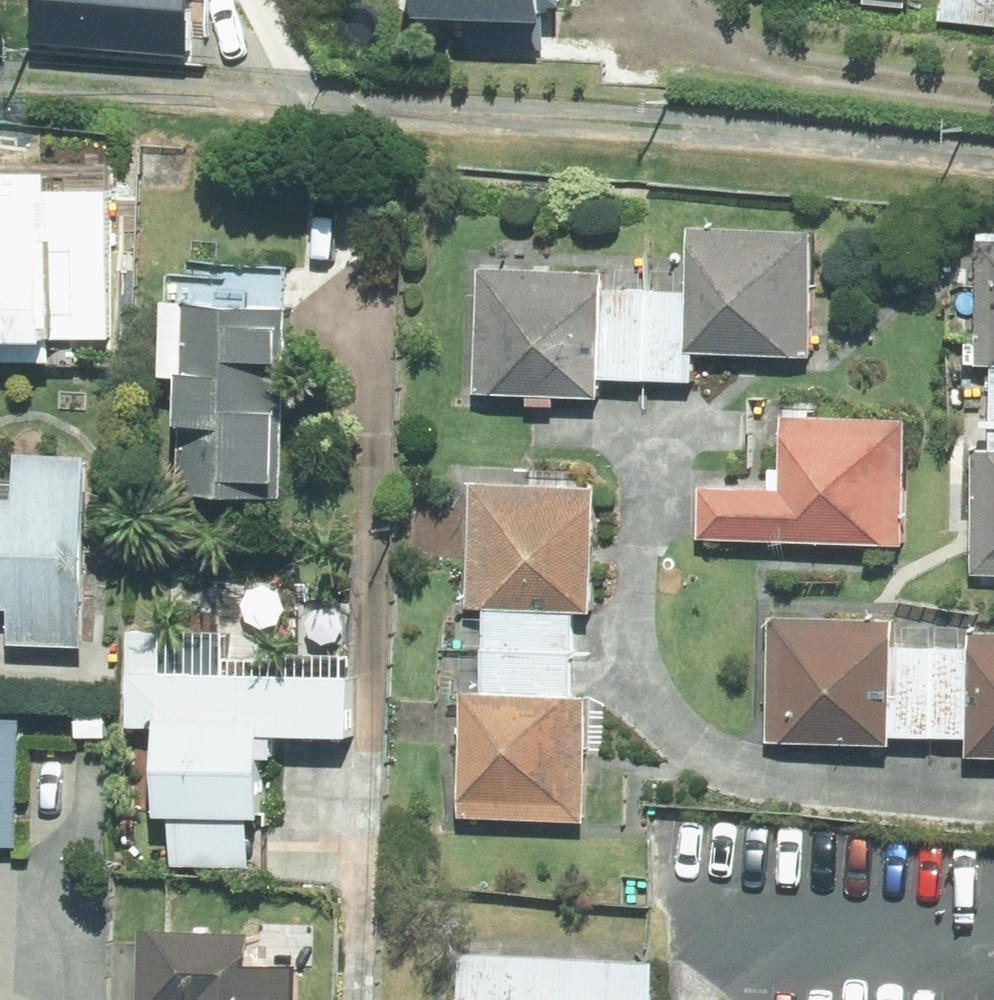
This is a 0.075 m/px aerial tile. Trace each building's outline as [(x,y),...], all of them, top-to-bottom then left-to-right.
[(406,29),(536,30),(537,0),(407,0),(406,29)] [(936,25),(993,31),(993,0),(939,0),(936,25)] [(33,228),(0,228),(0,358),(34,358),(33,228)] [(599,275),(473,273),(471,400),(597,402),(597,385),(689,387),(690,361),(808,364),(811,234),(682,232),(681,293),(599,292),(599,275)] [(971,372),(987,372),(985,454),(972,453),(970,581),(993,582),(993,249),(973,248),(971,372)] [(279,507),(284,319),(177,316),(172,504),(279,507)] [(695,545),(900,553),(904,426),(778,421),(775,496),(697,493),(695,545)] [(82,465),(11,464),(11,507),(0,507),(0,616),(3,616),(2,653),(80,654),(82,465)] [(458,699),(455,825),(581,827),(584,701),(566,701),(568,619),(589,619),(592,494),(467,492),(465,615),(478,615),(476,699),(458,699)] [(993,766),(993,637),(966,636),(966,653),(888,652),(888,624),(767,622),(764,750),(885,753),(885,743),(964,745),(963,765),(993,766)] [(256,745),(342,747),(343,686),(126,681),(124,736),(149,736),(147,826),(168,827),(167,870),(247,872),(248,828),(254,829),(256,745)] [(13,853),(17,726),(0,726),(0,852),(13,853)] [(294,974),(244,972),(244,942),(137,939),(136,999),(293,999),(294,974)] [(663,963),(474,952),(471,999),(661,999),(663,963)]
